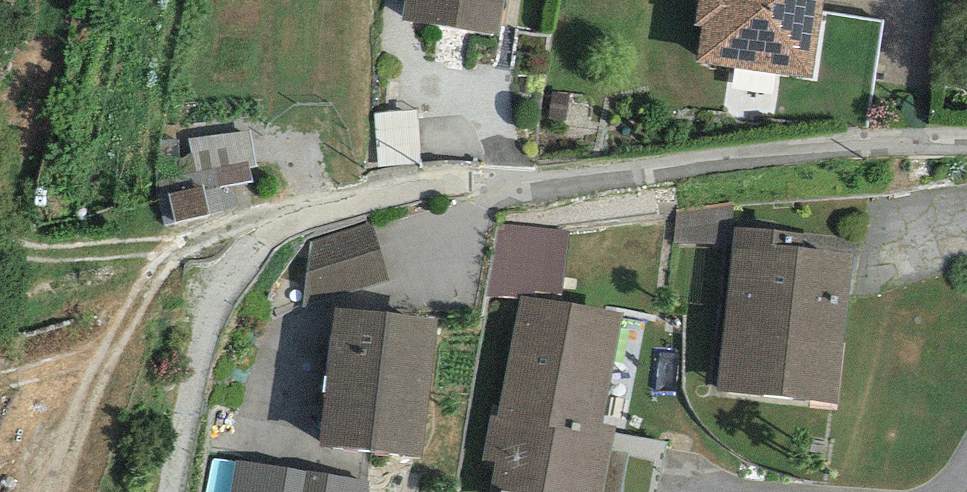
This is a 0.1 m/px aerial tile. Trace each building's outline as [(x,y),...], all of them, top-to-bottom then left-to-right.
[(402,18),(499,34),(505,0),(405,0),(402,18)] [(696,25),(702,26),(697,63),(813,78),(824,0),(699,0),(696,25)] [(250,204),(249,129),(191,130),(192,204),(250,204)] [(728,246),(733,205),(678,210),(673,243),(728,246)] [(303,308),(390,281),(372,222),(310,244),(303,308)] [(498,224),(487,296),(561,293),(569,230),(498,224)] [(735,225),(717,391),(837,404),(854,254),(772,245),(774,229),(735,225)] [(520,296),(498,417),(492,416),(484,459),(497,461),(491,491),(602,491),(610,450),(614,427),(601,425),(621,315),(520,296)] [(438,318),(335,307),(320,445),(423,457),(438,318)] [(610,450),(602,491),(622,491),(629,453),(610,450)] [(233,491),(368,491),(370,481),(238,461),(233,491)]
